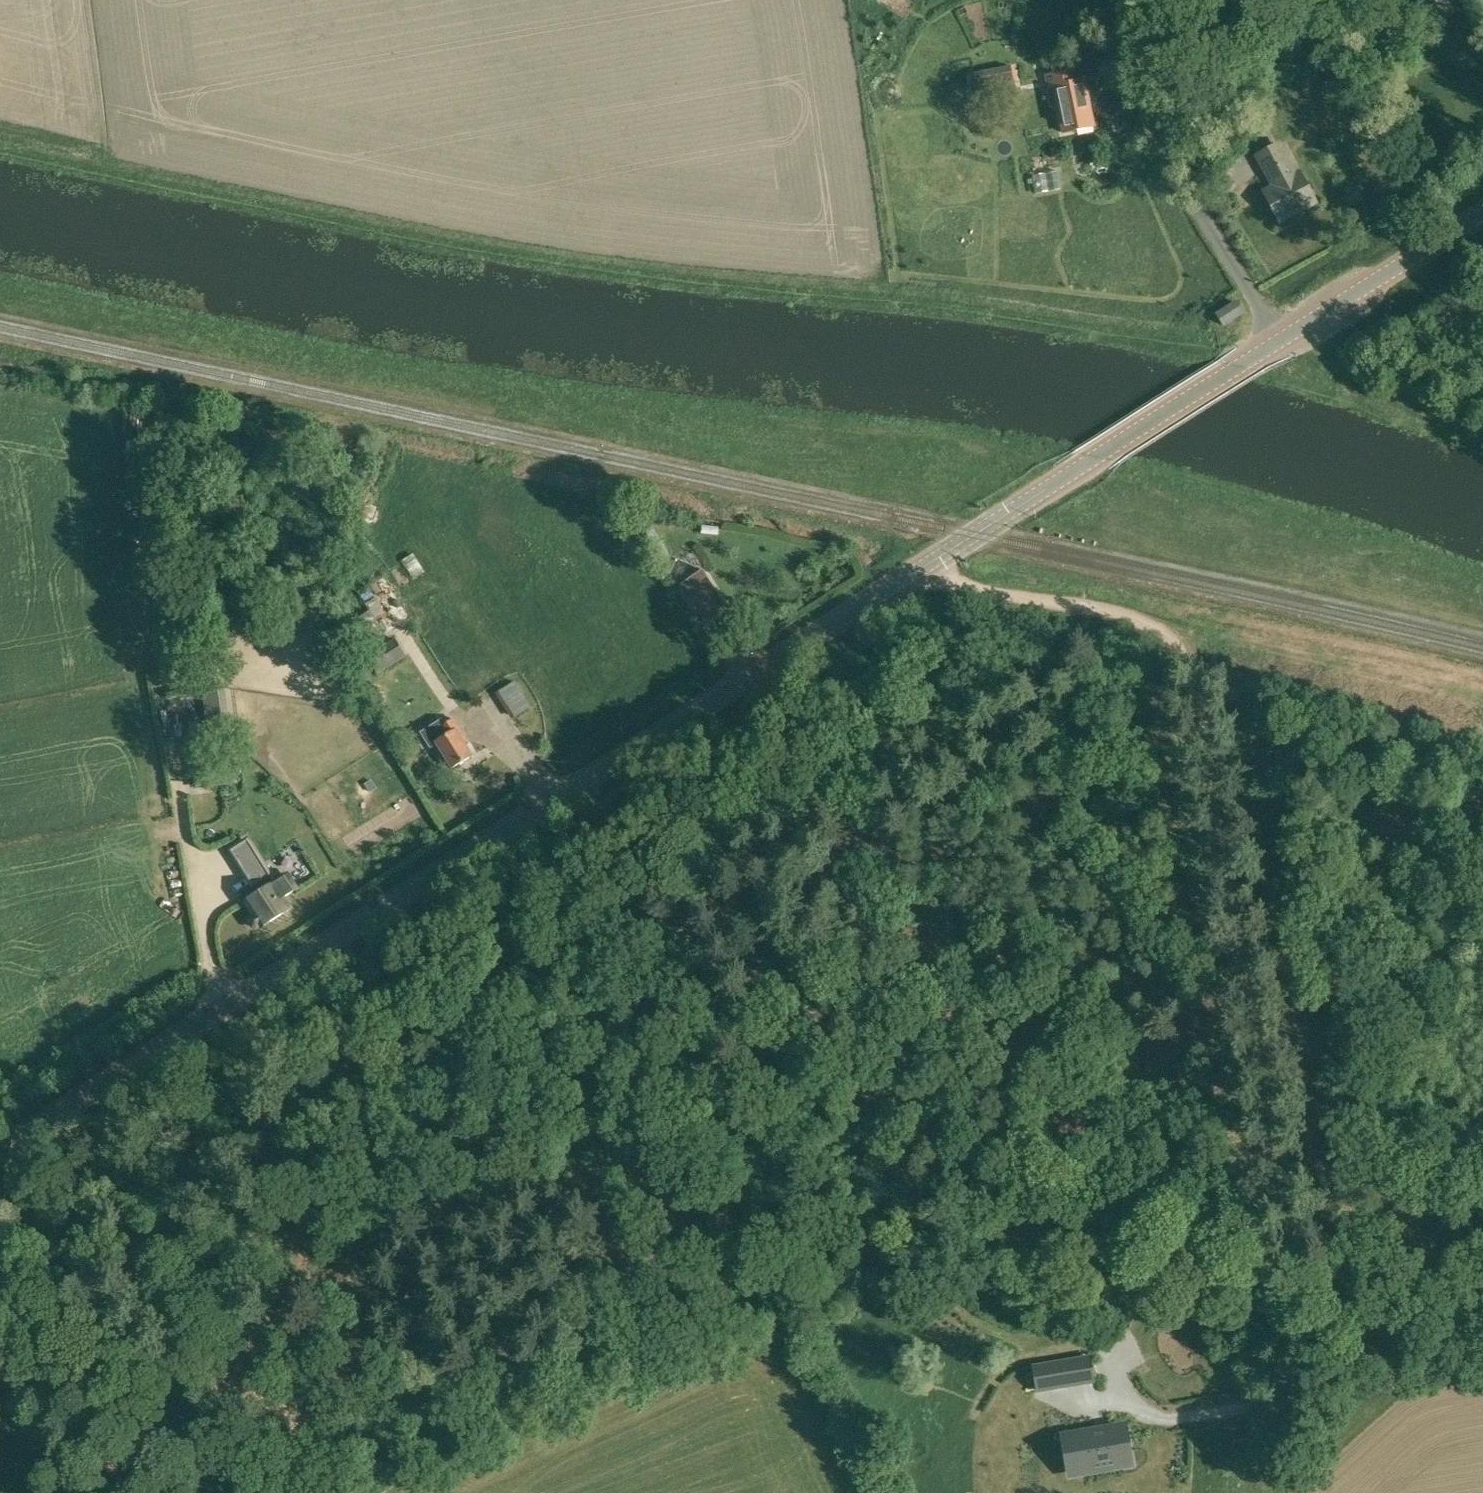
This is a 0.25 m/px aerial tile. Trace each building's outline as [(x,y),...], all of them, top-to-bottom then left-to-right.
[(975,74),(979,97),(1015,90),(1010,68),(975,74)] [(1053,86),(1063,132),(1094,126),(1085,80),(1077,82),(1075,70),(1046,76),(1049,87),(1053,86)] [(1258,93),(1248,99),(1254,108),(1263,103),(1258,93)] [(1263,192),(1278,222),(1314,203),(1299,174),(1295,176),(1279,145),(1258,156),(1266,172),(1269,171),(1277,186),(1263,192)] [(1214,315),(1223,328),(1243,315),(1234,302),(1214,315)] [(426,567),(415,573),(423,589),(434,584),(426,567)] [(682,583),(707,623),(729,610),(703,569),(682,583)] [(354,654),(365,675),(374,670),(376,674),(405,657),(394,638),(381,646),(377,640),(384,636),(383,634),(411,617),(385,574),(357,592),(368,612),(350,623),(357,633),(353,635),(361,650),(354,654)] [(203,691),(209,740),(231,738),(225,688),(203,691)] [(437,744),(451,768),(472,756),(463,742),(467,740),(454,718),(444,723),(441,719),(419,733),(429,749),(437,744)] [(254,884),(241,892),(246,900),(245,901),(251,911),(245,914),(243,920),(247,926),(252,928),(259,923),(261,926),(290,907),(284,898),(299,888),(290,874),(275,884),(253,850),(252,850),(238,859),(254,884)] [(1034,1367),(1038,1390),(1069,1385),(1065,1362),(1034,1367)] [(1069,1472),(1131,1462),(1125,1428),(1063,1439),(1069,1472)]
